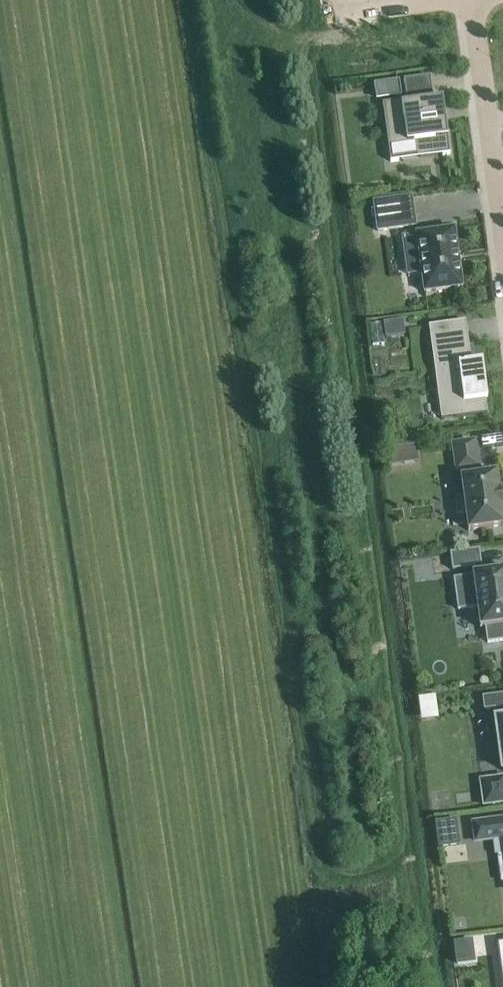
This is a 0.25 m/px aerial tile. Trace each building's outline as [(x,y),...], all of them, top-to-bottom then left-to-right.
[(399,81),(374,84),(375,86),(376,86),(378,98),(389,97),(400,95),(398,83),(400,83),(399,81)] [(407,100),(383,103),(383,106),(388,105),(390,114),(391,121),(397,120),(400,144),(418,142),(420,157),(450,154),(450,151),(446,152),(444,139),(448,138),(443,99),(407,104),(407,100)] [(412,197),(374,202),(378,231),(416,225),(412,197)] [(409,274),(422,272),(425,292),(463,287),(455,228),(417,234),(419,254),(406,256),(409,274)] [(385,323),(387,336),(405,334),(403,320),(385,323)] [(472,362),(469,343),(448,346),(445,323),(429,326),(433,350),(436,349),(436,350),(441,391),(453,389),(456,417),(487,413),(486,399),(488,399),(483,361),(472,362)] [(387,443),(389,457),(417,453),(415,439),(387,443)] [(502,526),(502,514),(502,507),(501,491),(500,491),(497,473),(480,475),(479,467),(480,467),(476,440),(453,443),(456,470),(463,470),(464,477),(461,478),(464,496),(456,497),(458,514),(466,513),(469,531),(502,526)] [(474,550),(451,553),(453,570),(476,567),(474,550)] [(475,574),(473,574),(473,576),(454,578),(458,610),(478,607),(480,626),(480,628),(482,628),(486,627),(488,643),(502,640),(502,570),(475,574)] [(483,697),(485,710),(496,708),(498,719),(496,719),(496,721),(497,721),(502,767),(502,694),(483,697)] [(416,697),(419,720),(437,718),(435,695),(416,697)] [(502,802),(502,778),(481,781),(485,805),(502,802)] [(474,823),(477,841),(494,839),(496,854),(502,853),(502,819),(474,823)] [(457,822),(435,825),(438,847),(460,844),(457,822)] [(472,941),(455,943),(457,964),(475,962),(472,941)]
